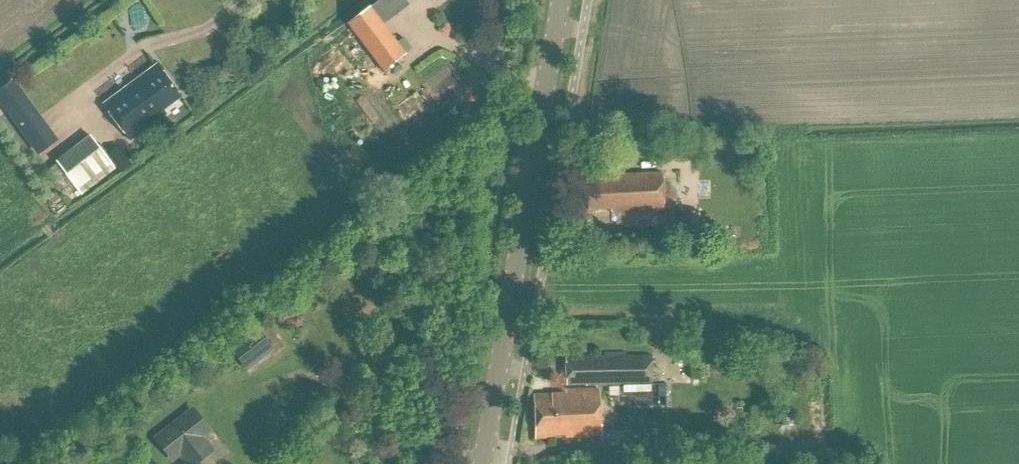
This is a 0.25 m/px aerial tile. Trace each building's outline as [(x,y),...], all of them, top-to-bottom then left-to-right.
[(407,57),(371,8),(347,26),(383,75),(407,57)] [(163,113),(180,99),(156,67),(103,107),(130,143),(166,117),(163,113)] [(0,91),(0,101),(20,127),(39,113),(15,80),(0,91)] [(81,196),(115,169),(118,173),(131,166),(119,148),(106,156),(90,137),(57,162),(58,165),(81,196)] [(663,156),(674,156),(674,147),(663,147),(663,156)] [(612,215),(664,213),(662,177),(586,180),(587,212),(612,211),(612,215)] [(697,242),(698,214),(682,213),(681,242),(697,242)] [(228,349),(246,372),(273,350),(255,327),(228,349)] [(654,388),(654,357),(627,357),(627,360),(581,362),(581,360),(565,361),(566,387),(587,387),(587,390),(654,388)] [(600,440),(599,392),(567,393),(567,396),(552,396),(552,398),(534,398),(535,441),(554,441),(554,438),(566,438),(566,441),(600,440)] [(192,411),(157,439),(172,459),(180,453),(189,463),(193,463),(210,450),(200,437),(208,431),(192,411)]
